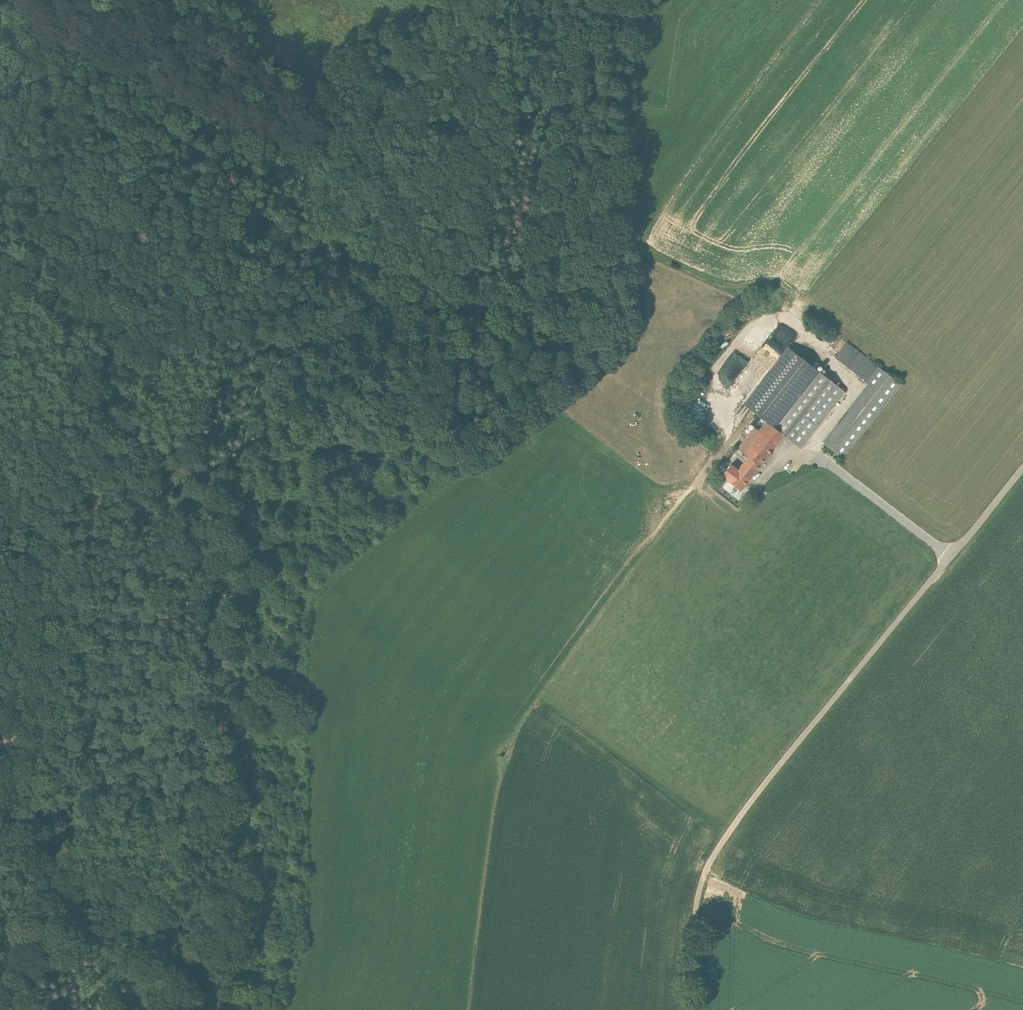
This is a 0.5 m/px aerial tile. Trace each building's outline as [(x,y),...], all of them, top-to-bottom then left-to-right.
[(870,385),(830,435),(824,443),(843,458),(901,384),(877,366),(846,343),(835,357),(866,381),(865,382),(870,385)] [(800,448),(845,391),(813,366),(788,346),(743,404),(766,421),(758,430),(755,428),(743,442),(738,449),(748,457),(738,470),(750,479),(765,459),(784,435),(800,448)] [(729,481),(729,482),(741,491),(750,479),(738,470),(731,464),(722,476),(729,481)]
